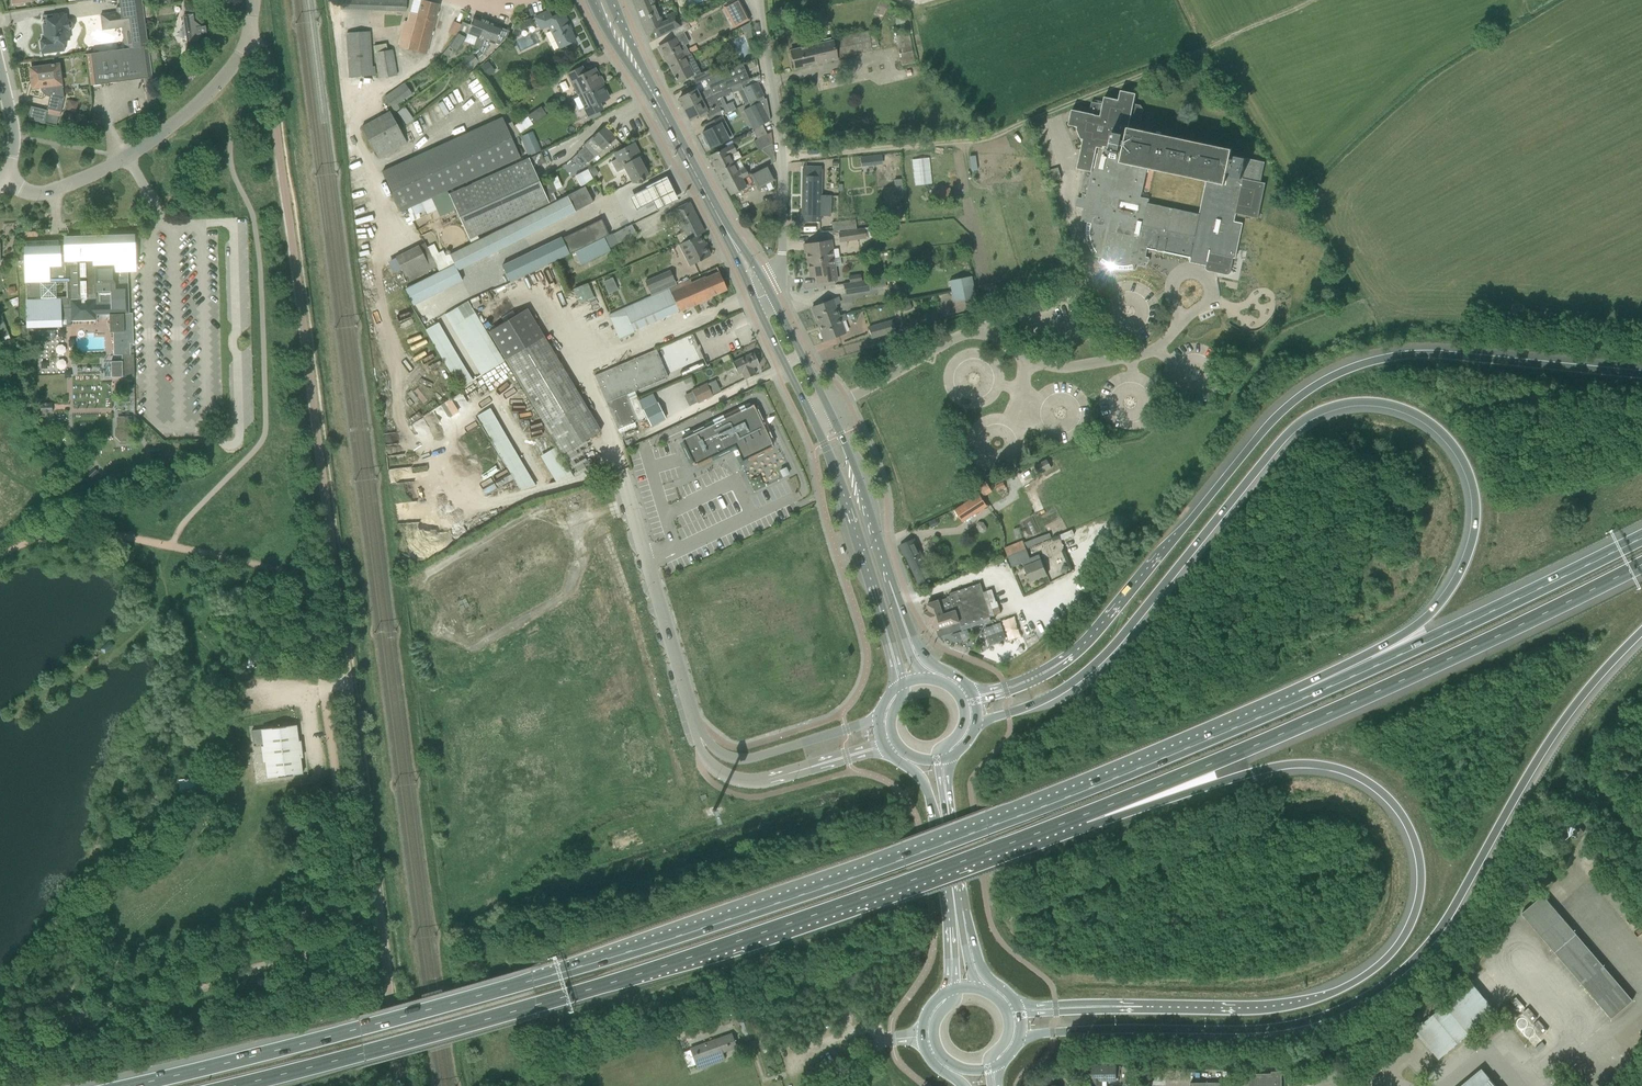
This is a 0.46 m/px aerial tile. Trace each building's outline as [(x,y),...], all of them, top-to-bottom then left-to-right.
[(120,12),(101,14),(101,16),(102,22),(103,30),(122,27),(124,41),(125,49),(148,46),(142,0),(119,0),(120,12)] [(406,0),(341,0),(340,8),(406,11),(406,0)] [(439,4),(423,0),(421,0),(417,15),(410,13),(407,24),(404,23),(398,45),(400,47),(426,54),(439,4)] [(661,20),(652,0),(632,0),(647,35),(655,32),(658,38),(672,31),(680,26),(674,14),(661,21),(661,20)] [(739,0),(735,0),(722,7),(733,28),(749,20),(739,0)] [(879,11),(877,13),(882,16),(888,4),(883,2),(879,11)] [(202,34),(206,33),(205,26),(201,26),(194,21),(192,10),(185,11),(186,17),(182,17),(183,25),(182,26),(180,28),(179,31),(179,33),(180,36),(181,38),(183,39),(186,40),(187,50),(193,48),(193,45),(202,34)] [(548,25),(559,48),(575,41),(567,24),(568,23),(562,12),(551,18),(548,11),(535,18),(541,29),(548,25)] [(70,40),(69,30),(70,30),(71,29),(72,29),(72,28),(73,28),(74,27),(74,26),(74,25),(74,24),(74,23),(73,22),(73,21),(72,20),(71,20),(70,20),(69,20),(67,20),(66,14),(64,15),(64,13),(53,14),(54,18),(42,20),(44,36),(42,36),(43,41),(40,41),(42,54),(64,51),(62,41),(70,40)] [(473,17),(467,33),(477,37),(474,46),(479,48),(481,49),(490,23),(473,17)] [(533,24),(531,20),(530,18),(514,26),(512,34),(518,36),(520,31),(533,24)] [(455,36),(460,24),(454,21),(448,32),(455,36)] [(479,48),(472,54),(460,63),(466,70),(478,61),(486,50),(490,42),(499,45),(508,35),(509,31),(501,28),(501,27),(490,23),(481,49),(479,48)] [(680,26),(672,31),(672,32),(675,37),(680,34),(690,29),(687,23),(680,26)] [(749,23),(740,28),(741,31),(746,33),(747,38),(752,38),(749,23)] [(875,31),(858,34),(836,39),(836,40),(790,51),(794,69),(837,59),(877,51),(875,31)] [(370,32),(346,33),(349,78),(375,76),(375,66),(372,67),(370,32)] [(463,42),(465,37),(457,33),(454,39),(448,46),(456,52),(463,42)] [(745,35),(734,38),(739,59),(750,56),(745,35)] [(674,39),(658,47),(662,54),(663,53),(669,65),(690,54),(687,49),(685,45),(679,48),(674,39)] [(148,46),(125,49),(85,54),(90,86),(152,77),(148,46)] [(913,55),(911,47),(898,49),(900,58),(913,55)] [(397,75),(392,50),(374,53),(379,78),(397,75)] [(701,73),(690,54),(669,65),(675,77),(674,78),(675,80),(676,79),(678,82),(692,74),(697,83),(705,79),(706,81),(712,77),(709,70),(701,73)] [(487,62),(478,69),(479,70),(484,77),(485,79),(495,71),(487,62)] [(31,68),(33,88),(40,87),(40,89),(41,91),(42,93),(44,94),(46,96),(47,97),(49,97),(47,109),(61,112),(64,97),(54,95),(53,85),(61,84),(58,65),(54,65),(54,64),(51,64),(51,66),(31,68)] [(578,64),(565,70),(567,74),(580,68),(578,64)] [(732,69),(712,77),(706,81),(710,88),(713,94),(728,88),(740,83),(749,80),(748,79),(742,64),(732,69)] [(582,93),(601,83),(594,69),(584,74),(581,67),(580,68),(567,74),(576,92),(578,93),(580,94),(583,93),(582,93)] [(759,75),(748,79),(749,80),(740,83),(749,103),(764,96),(758,82),(760,81),(759,75)] [(608,98),(601,83),(582,93),(583,93),(589,106),(584,108),(588,116),(599,111),(602,109),(598,103),(608,98)] [(406,86),(396,93),(395,90),(385,97),(395,112),(398,110),(395,104),(411,93),(406,86)] [(713,94),(710,88),(697,95),(695,90),(679,98),(679,99),(684,109),(713,94)] [(713,94),(684,109),(690,119),(699,114),(700,117),(705,114),(709,122),(721,116),(724,114),(720,106),(719,106),(715,100),(730,93),(728,88),(713,94)] [(1104,97),(1103,104),(1092,102),(1089,113),(1072,110),(1069,125),(1078,127),(1077,129),(1081,139),(1083,139),(1077,169),(1091,172),(1087,194),(1082,193),(1081,199),(1086,200),(1084,207),(1075,206),(1084,208),(1081,221),(1087,223),(1087,226),(1086,231),(1086,236),(1087,241),(1089,246),(1091,250),(1093,254),(1093,255),(1100,257),(1099,262),(1100,262),(1104,264),(1109,267),(1113,268),(1119,269),(1124,270),(1129,270),(1133,269),(1134,269),(1135,269),(1136,264),(1144,266),(1145,263),(1147,263),(1148,258),(1146,257),(1148,249),(1188,257),(1207,261),(1206,266),(1205,268),(1207,271),(1213,272),(1227,275),(1230,273),(1233,258),(1235,258),(1243,223),(1234,221),(1236,213),(1258,218),(1266,183),(1261,182),(1265,162),(1235,156),(1234,159),(1230,158),(1232,149),(1139,129),(1144,109),(1141,105),(1134,104),(1136,94),(1121,90),(1119,100),(1104,97)] [(762,125),(770,121),(766,99),(749,107),(759,127),(762,125)] [(404,107),(397,112),(402,118),(409,113),(404,107)] [(540,107),(527,116),(532,125),(546,115),(540,107)] [(599,111),(588,116),(590,121),(601,115),(599,111)] [(390,112),(361,128),(378,158),(407,143),(390,112)] [(84,130),(87,116),(77,113),(74,128),(84,130)] [(721,116),(709,122),(705,124),(708,130),(702,133),(704,137),(702,138),(706,145),(708,144),(710,148),(728,139),(720,124),(724,122),(721,116)] [(771,144),(762,125),(759,127),(752,130),(757,139),(753,141),(758,151),(771,144)] [(578,152),(587,163),(615,138),(604,126),(582,145),(584,147),(578,152)] [(541,151),(532,131),(519,137),(528,157),(541,151)] [(625,168),(632,182),(640,178),(641,180),(643,179),(642,178),(648,175),(645,168),(644,168),(639,159),(641,158),(633,144),(617,152),(619,157),(610,162),(616,173),(625,168)] [(772,144),(761,149),(762,151),(770,157),(773,156),(772,144)] [(717,172),(734,163),(729,155),(735,151),(732,145),(726,148),(709,156),(717,172)] [(881,155),(873,156),(874,165),(882,165),(881,155)] [(528,158),(449,194),(455,209),(469,239),(477,235),(549,203),(545,196),(556,191),(551,179),(540,184),(533,168),(528,158)] [(734,163),(717,172),(725,187),(727,186),(731,194),(734,193),(735,195),(742,191),(741,189),(746,187),(741,179),(748,175),(744,168),(738,172),(734,163)] [(757,188),(774,179),(767,165),(749,174),(757,188)] [(594,167),(589,170),(593,177),(598,174),(594,167)] [(820,195),(821,167),(803,167),(801,221),(820,222),(820,205),(827,205),(827,195),(820,195)] [(588,169),(575,176),(580,186),(593,180),(588,169)] [(668,178),(630,197),(636,209),(653,200),(658,209),(678,199),(668,178)] [(568,196),(576,212),(593,203),(586,187),(568,196)] [(952,200),(949,187),(930,191),(932,204),(952,200)] [(568,196),(558,201),(566,217),(576,212),(568,196)] [(1077,198),(1075,206),(1084,207),(1086,200),(1081,199),(1077,198)] [(558,201),(548,206),(556,222),(566,217),(558,201)] [(704,232),(689,202),(664,215),(667,220),(675,216),(682,232),(689,228),(694,237),(699,234),(704,232)] [(548,206),(538,211),(546,227),(556,222),(548,206)] [(538,211),(528,216),(536,232),(546,227),(538,211)] [(536,232),(528,216),(519,221),(526,237),(536,232)] [(601,219),(562,238),(569,253),(569,254),(574,251),(604,237),(609,235),(601,219)] [(519,221),(509,226),(517,241),(526,237),(519,221)] [(637,235),(632,225),(612,234),(617,244),(637,235)] [(517,241),(509,226),(499,231),(507,246),(517,241)] [(710,255),(699,234),(694,237),(689,228),(682,232),(675,235),(679,244),(678,244),(679,245),(683,243),(693,263),(693,264),(710,255)] [(871,228),(858,230),(838,233),(840,242),(866,238),(873,237),(871,228)] [(507,246),(499,231),(489,236),(497,251),(507,246)] [(497,251),(489,236),(479,240),(487,256),(497,251)] [(561,237),(551,242),(559,258),(569,253),(562,238),(561,237)] [(604,237),(574,251),(581,265),(610,250),(604,237)] [(59,255),(59,249),(58,240),(25,241),(28,325),(60,324),(60,317),(68,316),(68,318),(70,321),(97,320),(97,315),(109,314),(110,332),(115,332),(116,355),(122,355),(122,361),(110,362),(110,367),(109,367),(109,372),(110,372),(111,377),(134,377),(133,354),(130,354),(130,344),(133,343),(132,313),(129,313),(128,270),(134,270),(133,238),(65,240),(66,255),(59,255)] [(487,256),(479,240),(470,245),(477,261),(487,256)] [(827,241),(803,244),(805,253),(806,253),(807,261),(830,258),(827,241)] [(551,242),(541,247),(549,263),(559,258),(551,242)] [(470,245),(460,250),(468,266),(477,261),(470,245)] [(541,247),(531,252),(539,267),(549,263),(541,247)] [(468,266),(460,250),(450,255),(455,265),(458,271),(468,266)] [(531,252),(522,256),(529,272),(539,267),(531,252)] [(522,256),(512,261),(519,277),(529,272),(522,256)] [(831,266),(830,258),(807,261),(810,277),(816,276),(817,283),(836,280),(834,266),(831,266)] [(512,261),(502,266),(509,282),(519,277),(512,261)] [(463,281),(458,271),(455,265),(435,275),(443,290),(463,281)] [(674,279),(670,271),(644,282),(648,290),(674,279)] [(711,296),(727,289),(719,272),(705,278),(705,277),(691,283),(690,279),(669,289),(678,311),(679,312),(711,298),(711,296)] [(861,280),(860,274),(848,276),(849,283),(861,280)] [(443,290),(435,275),(406,289),(413,305),(443,290)] [(971,277),(950,281),(952,291),(973,287),(971,277)] [(612,278),(603,282),(608,294),(617,290),(612,278)] [(861,280),(849,283),(843,284),(845,296),(870,291),(868,279),(861,280)] [(580,302),(594,297),(590,285),(576,290),(580,302)] [(952,291),(954,302),(975,298),(973,287),(952,291)] [(669,289),(609,315),(618,337),(633,331),(633,330),(678,311),(669,289)] [(818,325),(838,316),(836,317),(833,309),(836,308),(834,305),(839,303),(837,298),(812,307),(818,325)] [(531,313),(495,335),(568,455),(604,433),(531,313)] [(1,314),(0,314),(0,332),(4,343),(11,341),(1,314)] [(838,316),(818,325),(819,327),(821,326),(822,330),(820,330),(824,341),(844,333),(844,332),(844,333),(842,333),(839,326),(842,325),(840,321),(845,320),(843,315),(838,316)] [(715,336),(731,331),(728,319),(712,324),(715,336)] [(868,327),(871,338),(895,331),(892,320),(868,327)] [(485,404),(441,321),(428,328),(472,411),(485,404)] [(28,335),(28,325),(20,326),(20,336),(26,336),(27,345),(29,345),(29,346),(35,345),(34,335),(28,335)] [(656,349),(594,375),(617,429),(635,422),(637,421),(637,420),(645,417),(637,397),(629,401),(626,395),(634,391),(668,377),(656,349)] [(753,352),(732,362),(738,374),(742,372),(745,379),(755,374),(752,368),(759,364),(753,352)] [(712,396),(706,383),(691,390),(698,403),(712,396)] [(52,402),(40,403),(40,413),(52,413),(52,402)] [(657,403),(643,410),(651,426),(665,419),(657,403)] [(745,409),(744,406),(739,408),(740,411),(724,419),(723,416),(713,421),(714,423),(681,439),(694,465),(735,445),(742,460),(772,446),(753,405),(745,409)] [(131,427),(131,417),(116,417),(117,427),(115,429),(115,436),(120,442),(128,442),(133,436),(133,428),(131,427)] [(503,458),(521,492),(534,485),(505,429),(489,438),(479,417),(469,423),(491,464),(503,458)] [(670,427),(672,434),(696,426),(694,418),(670,427)] [(149,458),(147,462),(156,466),(158,461),(149,458)] [(1052,468),(1047,459),(1034,466),(1039,475),(1052,468)] [(90,461),(81,464),(83,469),(92,465),(90,461)] [(94,468),(87,475),(90,478),(97,472),(94,468)] [(100,474),(94,482),(98,485),(104,477),(100,474)] [(124,477),(115,479),(117,491),(127,488),(124,477)] [(987,506),(980,494),(955,510),(963,522),(987,506)] [(900,545),(919,586),(933,580),(913,539),(900,545)] [(1030,558),(1026,549),(1008,556),(1012,567),(1023,563),(1030,581),(1047,575),(1039,554),(1030,558)] [(947,598),(939,601),(939,600),(928,604),(930,611),(924,613),(928,624),(933,623),(936,630),(959,622),(960,627),(991,616),(980,583),(949,593),(950,595),(947,596),(947,598)] [(268,778),(301,774),(299,758),(302,758),(299,740),(297,741),(295,725),(251,730),(253,747),(262,746),(264,762),(266,762),(268,778)] [(1579,827),(1571,834),(1575,839),(1583,832),(1579,827)] [(1543,895),(1521,913),(1525,918),(1554,952),(1555,952),(1576,934),(1554,909),(1543,895)] [(1576,934),(1555,952),(1611,1018),(1632,1000),(1576,934)] [(747,1021),(738,1024),(744,1040),(752,1037),(747,1021)] [(724,1037),(690,1049),(694,1061),(697,1070),(725,1059),(722,1051),(724,1051),(736,1047),(731,1034),(724,1037)] [(1544,1046),(1542,1042),(1535,1048),(1538,1051),(1544,1046)] [(1101,1080),(1116,1080),(1115,1066),(1089,1066),(1089,1080),(1092,1080),(1092,1085),(1101,1085),(1101,1080)] [(1492,1070),(1473,1085),(1506,1085),(1492,1070)] [(1280,1073),(1249,1074),(1249,1082),(1190,1082),(1190,1085),(1280,1085),(1280,1073)]
